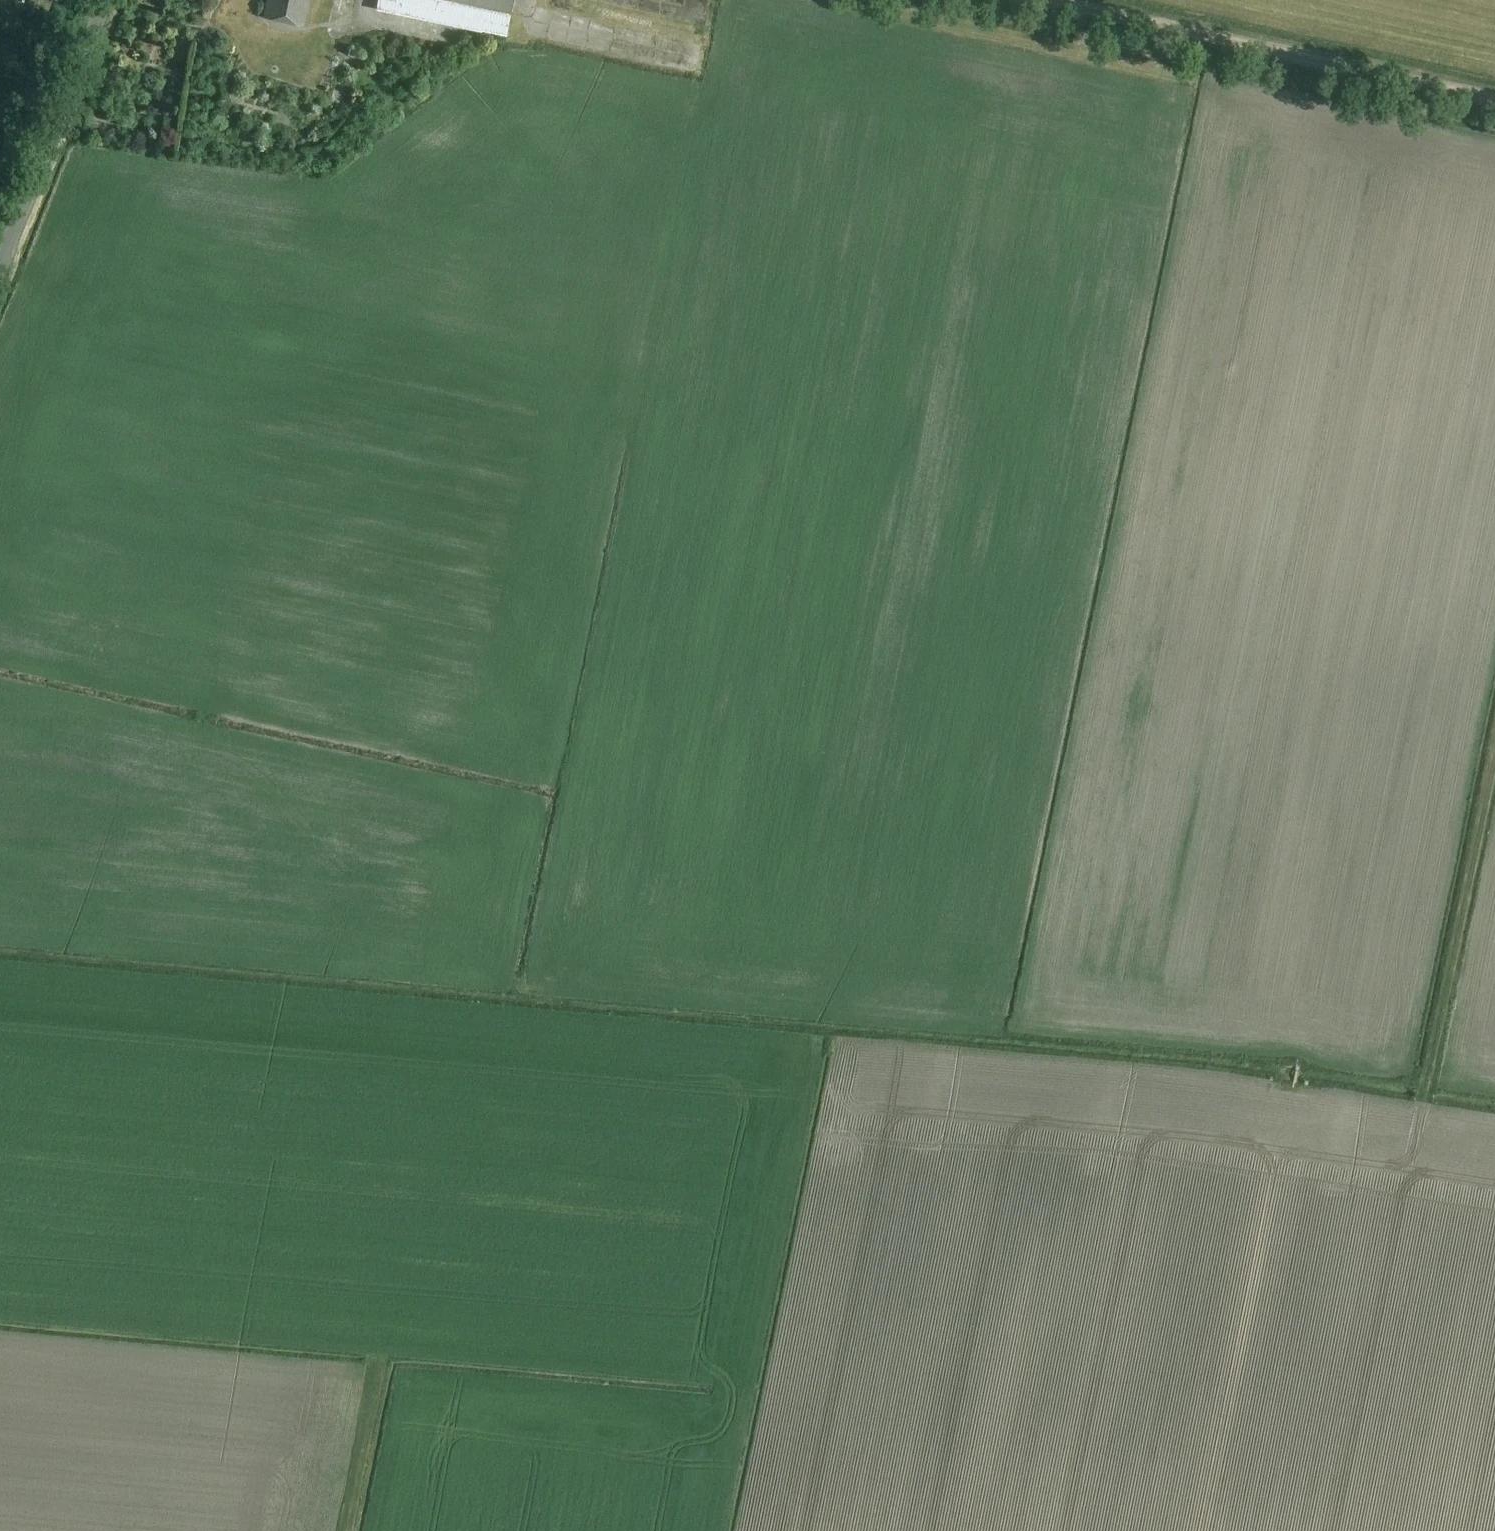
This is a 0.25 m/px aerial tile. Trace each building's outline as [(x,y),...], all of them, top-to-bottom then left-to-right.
[(264,17),(303,26),(308,0),(267,0),(264,17)] [(515,0),(435,0),(512,15),(515,0)]
